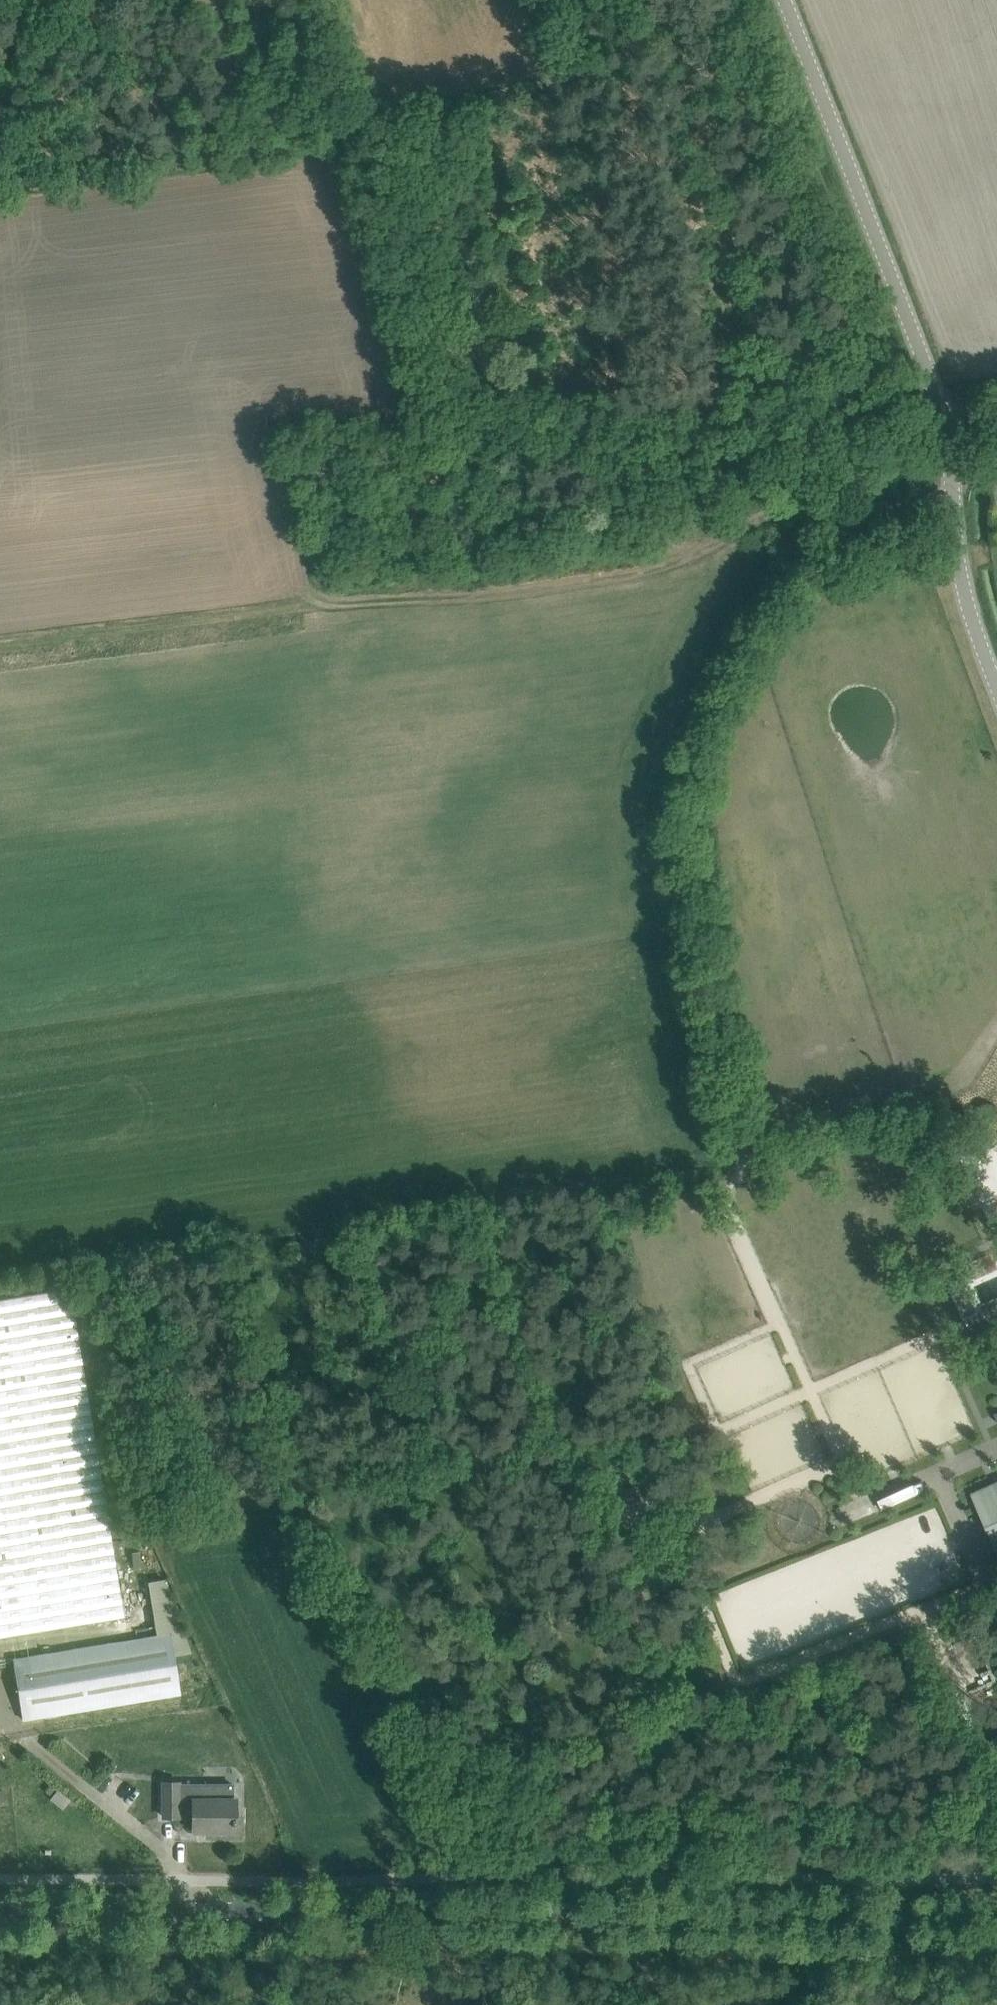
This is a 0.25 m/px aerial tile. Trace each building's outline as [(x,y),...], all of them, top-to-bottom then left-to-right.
[(125,1616),(71,1289),(0,1301),(0,1636),(125,1616)] [(799,1448),(794,1449),(798,1464),(793,1466),(794,1470),(824,1462),(810,1408),(784,1415),(789,1436),(796,1435),(799,1448)] [(975,1495),(996,1545),(996,1485),(975,1495)] [(149,1581),(157,1633),(13,1657),(23,1719),(181,1693),(175,1655),(192,1652),(164,1579),(149,1581)] [(235,1831),(235,1817),(234,1817),(234,1799),(193,1799),(193,1800),(179,1800),(179,1783),(163,1783),(163,1816),(179,1816),(179,1815),(193,1815),(193,1831),(235,1831)]
